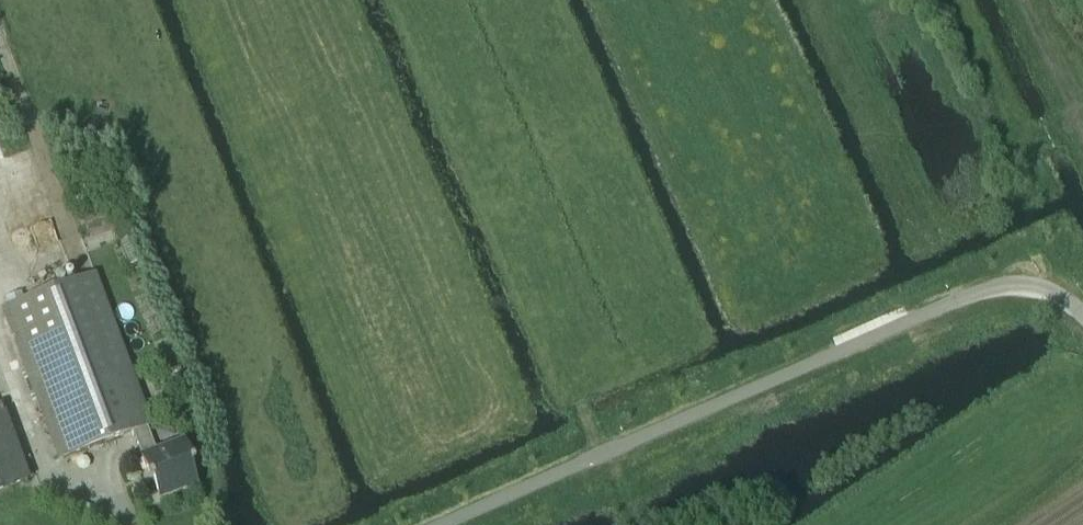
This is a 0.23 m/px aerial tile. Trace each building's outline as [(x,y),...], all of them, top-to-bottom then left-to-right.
[(95,274),(21,302),(6,307),(63,458),(132,432),(141,455),(139,456),(146,474),(150,473),(160,500),(197,486),(190,466),(193,465),(184,439),(155,450),(146,427),(151,425),(95,274)] [(0,415),(0,493),(30,482),(5,414),(0,415)]
